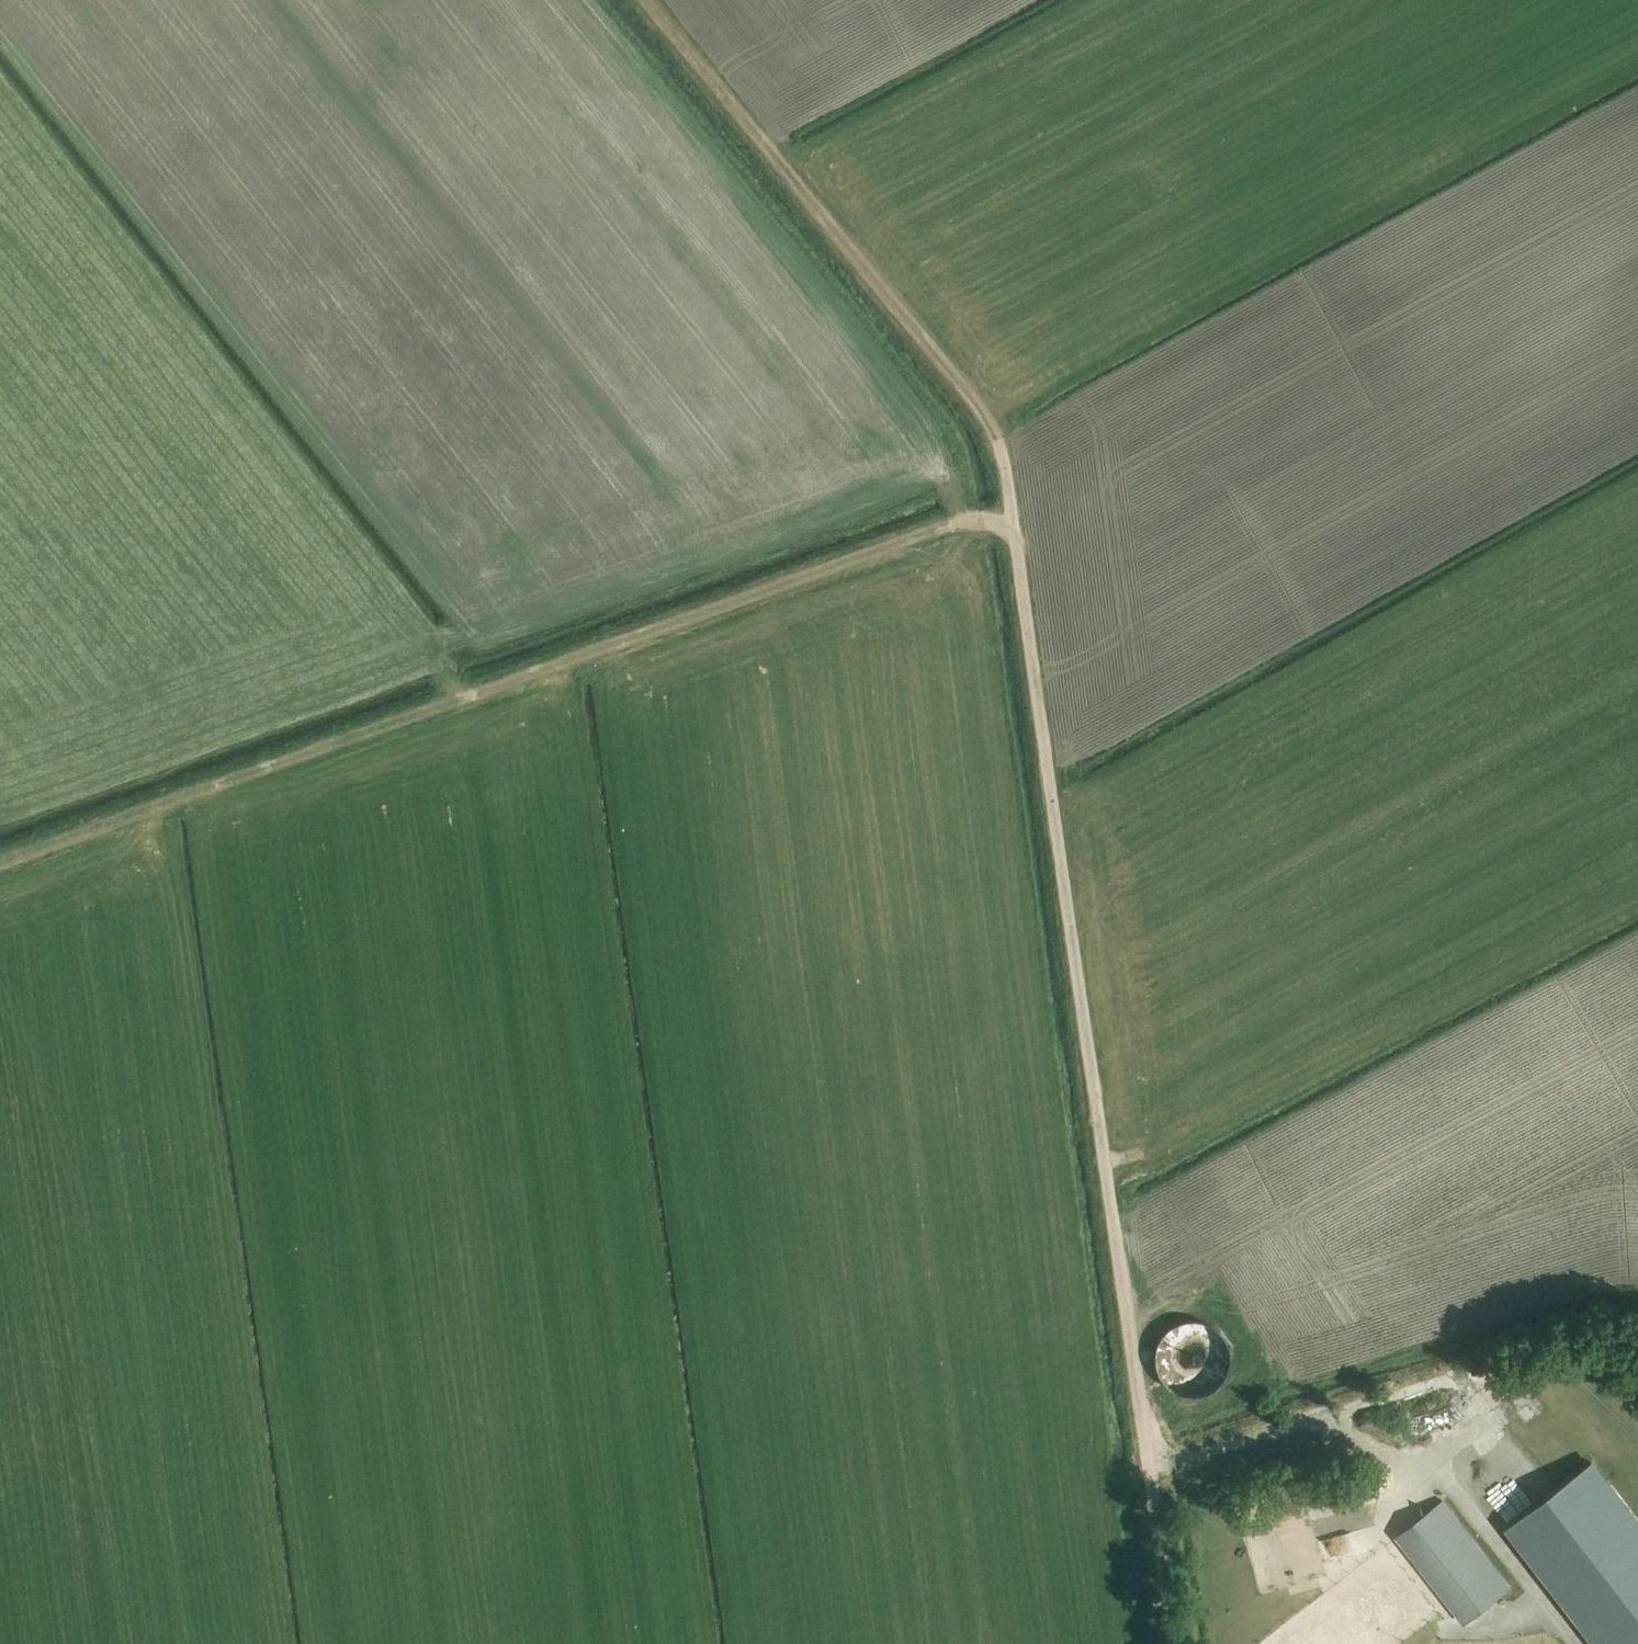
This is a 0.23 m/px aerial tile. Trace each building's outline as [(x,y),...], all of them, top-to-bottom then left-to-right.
[(1507,1528),(1597,1643),(1637,1643),(1637,1524),(1591,1463),(1507,1528)] [(1443,1502),(1400,1534),(1467,1621),(1510,1588),(1443,1502)]
